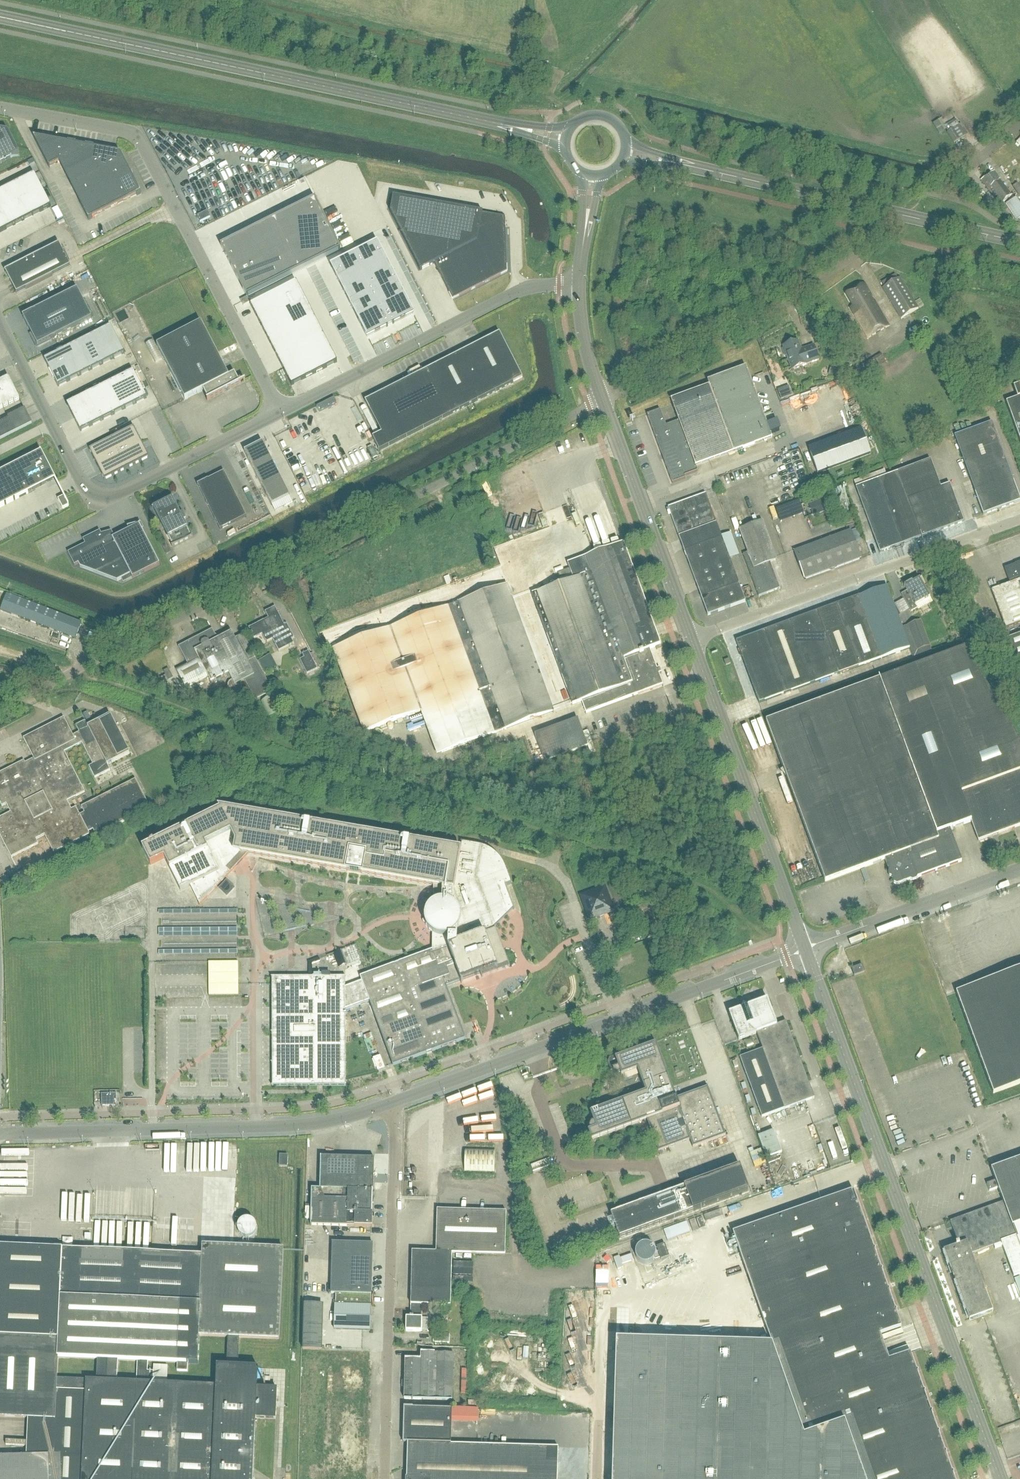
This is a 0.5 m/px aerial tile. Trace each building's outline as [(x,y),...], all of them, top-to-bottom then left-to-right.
[(960,140),(954,129),(947,134),(953,144),(960,140)] [(20,155),(8,133),(0,131),(0,165),(20,155)] [(65,160),(68,145),(34,138),(49,169),(59,164),(59,163),(65,160)] [(59,163),(59,164),(66,176),(92,163),(94,150),(68,145),(65,160),(59,163)] [(94,150),(92,163),(98,175),(124,162),(121,155),(94,150)] [(1004,161),(1000,164),(1006,172),(1009,169),(1004,161)] [(105,188),(118,182),(131,175),(124,162),(98,175),(105,188)] [(92,163),(66,176),(72,189),(98,175),(92,163)] [(994,172),(981,181),(1000,205),(1007,200),(1011,196),(999,181),(1000,179),(994,172)] [(51,208),(35,175),(0,193),(0,234),(51,208)] [(72,189),(79,202),(92,195),(105,188),(98,175),(72,189)] [(118,182),(128,201),(141,194),(131,175),(118,182)] [(118,182),(105,188),(115,208),(128,201),(118,182)] [(92,195),(102,214),(115,208),(105,188),(92,195)] [(92,195),(79,202),(89,221),(102,214),(92,195)] [(420,203),(392,198),(390,213),(420,272),(434,265),(452,300),(506,272),(504,218),(420,203)] [(1013,200),(1007,204),(1017,218),(1019,216),(1019,205),(1016,200),(1015,199),(1013,200)] [(315,200),(221,247),(246,298),(340,250),(315,200)] [(208,212),(196,218),(200,224),(211,219),(208,212)] [(367,338),(414,314),(378,243),(330,267),(367,338)] [(71,267),(66,258),(59,245),(5,272),(17,295),(71,267)] [(884,287),(882,288),(901,319),(919,309),(900,277),(898,279),(895,275),(882,283),(884,287)] [(296,283),(251,306),(292,387),(337,363),(296,283)] [(889,327),(864,284),(846,294),(853,307),(850,308),(868,339),(889,327)] [(32,312),(23,317),(38,347),(56,337),(92,319),(77,290),(32,313),(32,312)] [(241,301),(243,307),(250,303),(247,298),(241,301)] [(157,346),(185,400),(203,391),(208,400),(207,401),(207,402),(241,384),(241,383),(240,384),(235,374),(229,377),(201,324),(157,346)] [(111,327),(45,361),(58,388),(124,354),(111,327)] [(373,439),(379,452),(523,379),(500,334),(365,402),(381,435),(373,439)] [(790,371),(819,360),(814,346),(801,350),(798,341),(783,347),(784,349),(782,349),(790,371)] [(647,416),(664,462),(672,485),(686,479),(685,479),(685,477),(698,473),(696,467),(743,450),(754,446),(772,439),(746,368),(707,382),(709,387),(671,401),(672,403),(660,407),(661,411),(647,416)] [(133,372),(67,405),(81,432),(147,399),(133,372)] [(20,400),(9,379),(0,383),(0,410),(20,400)] [(1017,399),(1006,403),(1019,441),(1019,386),(1013,388),(1017,399)] [(8,418),(8,419),(11,425),(28,417),(24,409),(8,418)] [(32,424),(28,417),(11,425),(15,433),(32,424)] [(15,433),(11,425),(8,419),(2,423),(8,436),(15,433)] [(2,423),(0,423),(0,436),(2,439),(8,436),(2,423)] [(957,436),(954,437),(983,515),(1019,502),(1019,500),(992,423),(984,426),(957,436)] [(808,446),(810,451),(818,474),(871,454),(860,426),(808,446)] [(134,427),(89,450),(105,480),(149,458),(134,427)] [(263,443),(244,452),(271,507),(290,497),(263,443)] [(44,458),(41,452),(40,452),(41,453),(0,474),(0,508),(28,494),(55,481),(56,480),(44,458)] [(854,482),(856,489),(880,554),(964,523),(950,485),(941,488),(931,461),(887,477),(884,471),(854,482)] [(224,472),(197,486),(220,531),(247,517),(224,472)] [(734,569),(706,494),(669,508),(668,508),(696,583),(734,569)] [(64,497),(63,498),(58,500),(63,510),(69,507),(64,497)] [(186,519),(183,513),(180,514),(173,499),(174,499),(173,498),(152,509),(153,509),(154,509),(172,547),(193,537),(193,536),(192,537),(183,521),(186,519)] [(824,501),(812,504),(815,515),(827,511),(824,501)] [(782,521),(805,513),(801,504),(779,513),(782,521)] [(542,519),(546,533),(553,531),(549,517),(542,519)] [(763,522),(739,531),(748,554),(743,555),(759,597),(780,590),(770,563),(777,561),(763,522)] [(100,532),(83,541),(85,545),(68,554),(74,566),(77,566),(80,568),(117,582),(130,575),(132,579),(160,565),(140,526),(113,539),(110,534),(103,538),(100,532)] [(861,560),(851,532),(794,553),(805,580),(861,560)] [(649,614),(623,544),(568,565),(574,580),(532,595),(573,705),(582,702),(586,714),(623,700),(663,685),(650,649),(660,646),(649,614)] [(490,561),(496,558),(493,548),(486,551),(490,561)] [(1005,569),(1010,584),(991,591),(1006,630),(1019,624),(1019,564),(1005,569)] [(734,569),(696,583),(701,598),(739,584),(734,569)] [(973,575),(966,577),(968,583),(975,581),(973,575)] [(911,613),(917,609),(918,611),(933,603),(920,580),(913,584),(912,583),(913,583),(912,582),(904,587),(910,597),(905,600),(902,595),(901,595),(911,613)] [(739,584),(701,598),(708,616),(746,602),(739,584)] [(521,624),(507,585),(333,649),(364,733),(426,710),(442,753),(554,712),(521,624)] [(860,597),(827,609),(849,671),(910,649),(887,587),(860,597)] [(1,612),(38,625),(76,640),(82,625),(26,603),(7,595),(4,604),(1,612)] [(287,624),(285,626),(279,614),(276,615),(272,607),(265,611),(268,618),(270,621),(265,623),(264,622),(249,629),(255,640),(263,636),(266,642),(268,641),(272,639),(279,652),(294,644),(292,639),(294,638),(287,624)] [(737,642),(756,695),(758,700),(759,703),(759,704),(770,700),(840,674),(849,671),(827,609),(736,642),(736,643),(737,642)] [(921,621),(908,626),(916,647),(928,642),(921,621)] [(179,648),(187,663),(175,669),(186,690),(208,678),(211,684),(229,674),(232,681),(231,681),(231,682),(230,682),(229,683),(229,684),(228,685),(228,686),(228,687),(228,688),(228,689),(229,690),(229,691),(230,692),(231,693),(232,693),(233,694),(234,694),(235,694),(236,694),(237,694),(238,693),(239,693),(240,692),(241,691),(241,690),(242,689),(242,688),(242,687),(242,686),(242,685),(241,684),(241,683),(240,683),(244,680),(255,700),(258,698),(273,691),(255,658),(247,663),(232,633),(218,640),(212,630),(179,648)] [(1007,640),(1017,669),(1019,668),(1019,635),(1007,640)] [(916,667),(973,822),(971,823),(978,842),(1019,827),(1019,744),(994,700),(965,649),(916,667)] [(304,658),(300,660),(307,674),(318,668),(309,651),(303,654),(304,658)] [(973,822),(916,667),(828,700),(766,723),(825,883),(885,861),(894,885),(897,887),(962,862),(950,831),(971,823),(973,822)] [(159,674),(164,683),(173,678),(168,669),(159,674)] [(282,710),(274,695),(261,701),(269,717),(282,710)] [(93,766),(89,767),(95,779),(111,771),(108,766),(130,755),(110,716),(94,724),(88,727),(86,722),(76,727),(80,735),(74,738),(64,719),(23,739),(35,762),(27,766),(25,761),(0,774),(0,804),(2,807),(6,805),(11,813),(0,819),(0,836),(12,859),(39,845),(37,840),(45,836),(54,854),(90,835),(89,833),(93,831),(96,837),(151,809),(136,780),(82,808),(85,814),(80,816),(76,808),(72,810),(67,802),(85,793),(65,753),(82,744),(93,766)] [(544,762),(588,746),(583,733),(581,729),(538,745),(544,762)] [(432,934),(432,951),(360,978),(361,978),(362,982),(345,988),(345,978),(272,978),(272,986),(273,1086),(273,1087),(346,1087),(346,1086),(345,1086),(345,1011),(370,1002),(393,1066),(406,1062),(465,1040),(446,987),(460,982),(461,984),(462,984),(463,981),(481,975),(482,978),(483,974),(495,969),(498,971),(497,968),(506,965),(510,968),(496,930),(495,931),(494,929),(513,910),(513,911),(515,910),(506,887),(512,885),(505,868),(504,866),(503,864),(502,862),(501,860),(499,858),(498,856),(496,854),(494,853),(492,851),(490,850),(488,849),(486,848),(484,847),(482,846),(479,846),(477,845),(476,845),(461,843),(460,850),(218,808),(218,809),(219,809),(219,811),(142,849),(150,866),(164,859),(180,892),(190,887),(199,905),(199,906),(200,906),(248,855),(433,887),(433,903),(432,904),(430,905),(429,907),(428,908),(427,909),(426,911),(426,913),(425,914),(425,916),(424,918),(424,919),(424,921),(425,923),(425,924),(426,926),(426,928),(427,929),(428,930),(429,932),(431,933),(432,934)] [(590,921),(614,912),(605,887),(581,896),(590,921)] [(236,907),(160,907),(160,950),(236,950),(236,907)] [(630,911),(633,920),(642,917),(638,907),(630,911)] [(627,910),(616,915),(618,921),(630,916),(627,910)] [(348,959),(351,967),(362,963),(359,955),(348,959)] [(239,996),(239,986),(238,963),(209,963),(209,997),(239,996)] [(862,966),(852,970),(855,977),(865,973),(862,966)] [(956,993),(993,1095),(1019,1085),(1019,970),(956,993)] [(814,1099),(786,1023),(777,1026),(767,1001),(729,1015),(738,1041),(757,1034),(763,1050),(740,1058),(762,1118),(814,1099)] [(617,1058),(616,1056),(610,1059),(608,1063),(611,1072),(613,1071),(614,1073),(618,1075),(621,1074),(621,1076),(637,1071),(645,1092),(590,1113),(594,1123),(591,1124),(589,1128),(590,1131),(588,1131),(592,1141),(647,1121),(658,1152),(690,1141),(693,1149),(726,1136),(708,1088),(677,1099),(656,1044),(617,1058)] [(378,1072),(385,1070),(381,1058),(374,1060),(378,1072)] [(117,1107),(117,1094),(102,1095),(102,1107),(117,1107)] [(759,1133),(766,1157),(782,1153),(775,1129),(759,1133)] [(495,1149),(465,1149),(465,1171),(494,1171),(495,1149)] [(288,1156),(280,1156),(280,1167),(288,1167),(288,1156)] [(374,1159),(321,1157),(320,1190),(312,1190),(311,1200),(311,1227),(373,1228),(373,1214),(373,1200),(373,1192),(374,1159)] [(992,1170),(996,1182),(987,1185),(990,1192),(999,1189),(1004,1203),(950,1222),(958,1244),(956,1245),(956,1247),(944,1251),(970,1321),(993,1313),(972,1254),(994,1246),(995,1250),(1003,1247),(1014,1277),(1019,1275),(1019,1173),(1016,1162),(1019,1161),(1019,1160),(992,1170)] [(749,1192),(740,1167),(611,1214),(620,1238),(749,1192)] [(30,1196),(30,1179),(4,1179),(4,1196),(30,1196)] [(953,1476),(954,1473),(952,1472),(946,1455),(947,1453),(945,1452),(939,1435),(940,1432),(937,1432),(932,1415),(933,1412),(930,1411),(924,1394),(925,1392),(923,1391),(917,1374),(918,1371),(916,1371),(910,1353),(889,1361),(880,1335),(901,1328),(896,1313),(897,1310),(895,1310),(889,1293),(890,1290),(888,1289),(882,1273),(883,1270),(881,1269),(875,1252),(876,1250),(874,1249),(853,1191),(733,1233),(772,1346),(616,1341),(612,1478),(954,1478),(953,1476)] [(55,1223),(59,1229),(81,1215),(78,1209),(55,1223)] [(422,1332),(428,1332),(428,1319),(422,1319),(423,1306),(451,1307),(452,1254),(505,1256),(506,1213),(438,1211),(436,1253),(413,1252),(411,1317),(410,1317),(410,1318),(407,1318),(406,1332),(422,1332)] [(700,1230),(705,1228),(701,1218),(696,1220),(700,1230)] [(238,1228),(238,1229),(238,1231),(238,1232),(238,1233),(239,1234),(240,1235),(240,1236),(241,1237),(242,1237),(243,1238),(244,1238),(245,1239),(247,1239),(248,1239),(249,1239),(250,1238),(251,1238),(252,1237),(253,1237),(254,1236),(255,1235),(255,1234),(256,1233),(256,1232),(257,1231),(257,1229),(257,1228),(256,1227),(256,1226),(255,1225),(255,1224),(254,1223),(253,1222),(252,1221),(251,1221),(250,1220),(249,1220),(248,1220),(247,1220),(245,1220),(244,1220),(243,1221),(242,1221),(241,1222),(240,1223),(240,1224),(239,1225),(238,1226),(238,1227),(238,1228)] [(699,1231),(695,1220),(689,1222),(693,1233),(699,1231)] [(149,1247),(149,1227),(146,1227),(146,1229),(139,1229),(139,1247),(149,1247)] [(370,1331),(371,1307),(373,1245),(317,1243),(315,1293),(336,1294),(336,1306),(335,1306),(334,1330),(370,1331)] [(669,1257),(665,1245),(657,1248),(661,1260),(669,1257)] [(256,1419),(268,1420),(276,1420),(277,1390),(268,1389),(257,1389),(258,1368),(238,1368),(240,1338),(268,1340),(280,1340),(283,1250),(268,1249),(203,1246),(203,1256),(63,1249),(0,1247),(0,1418),(35,1419),(39,1456),(0,1457),(0,1478),(50,1478),(49,1457),(46,1420),(56,1420),(57,1390),(86,1392),(82,1478),(253,1478),(256,1419)] [(303,1350),(319,1350),(321,1306),(304,1305),(303,1350)] [(450,1334),(434,1334),(434,1343),(450,1343),(450,1334)] [(421,1360),(406,1360),(405,1400),(453,1401),(454,1354),(421,1353),(421,1360)] [(451,1445),(452,1409),(405,1408),(403,1443),(408,1443),(407,1478),(406,1478),(557,1478),(558,1448),(451,1445)]
